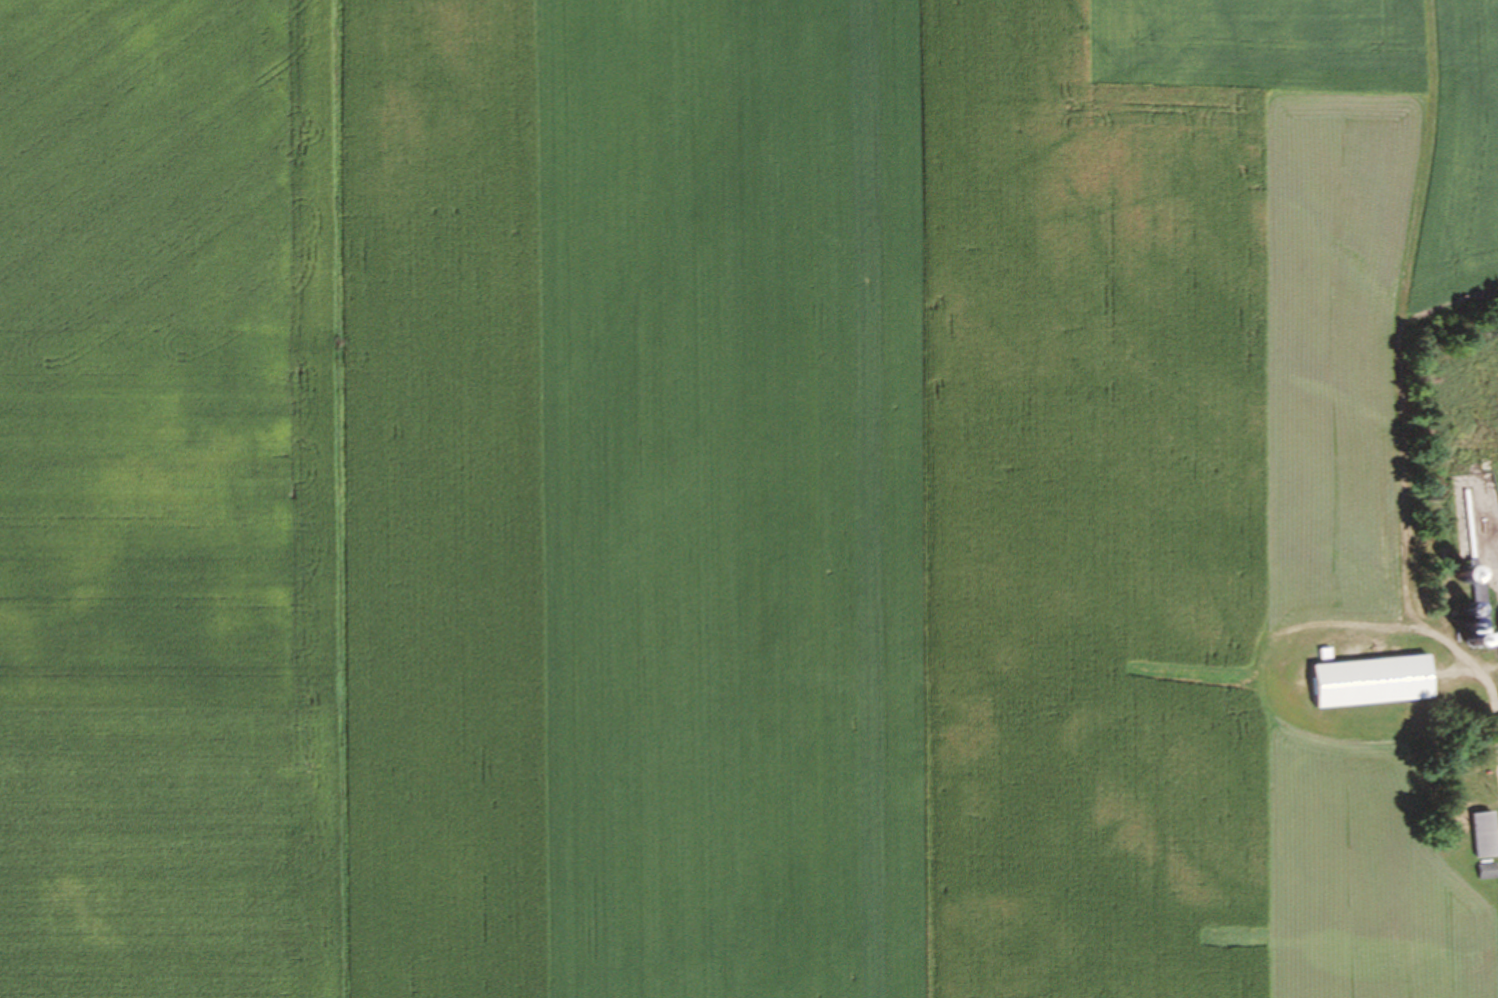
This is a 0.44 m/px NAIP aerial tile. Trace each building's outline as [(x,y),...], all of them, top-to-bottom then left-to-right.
[(1450,585),(1452,572),(1442,571),(1441,584),(1450,585)] [(1419,657),(1305,666),(1308,707),(1422,699),(1419,657)] [(1469,857),(1491,855),(1487,811),(1465,813),(1469,857)] [(1488,866),(1478,867),(1478,878),(1489,877),(1488,866)]
